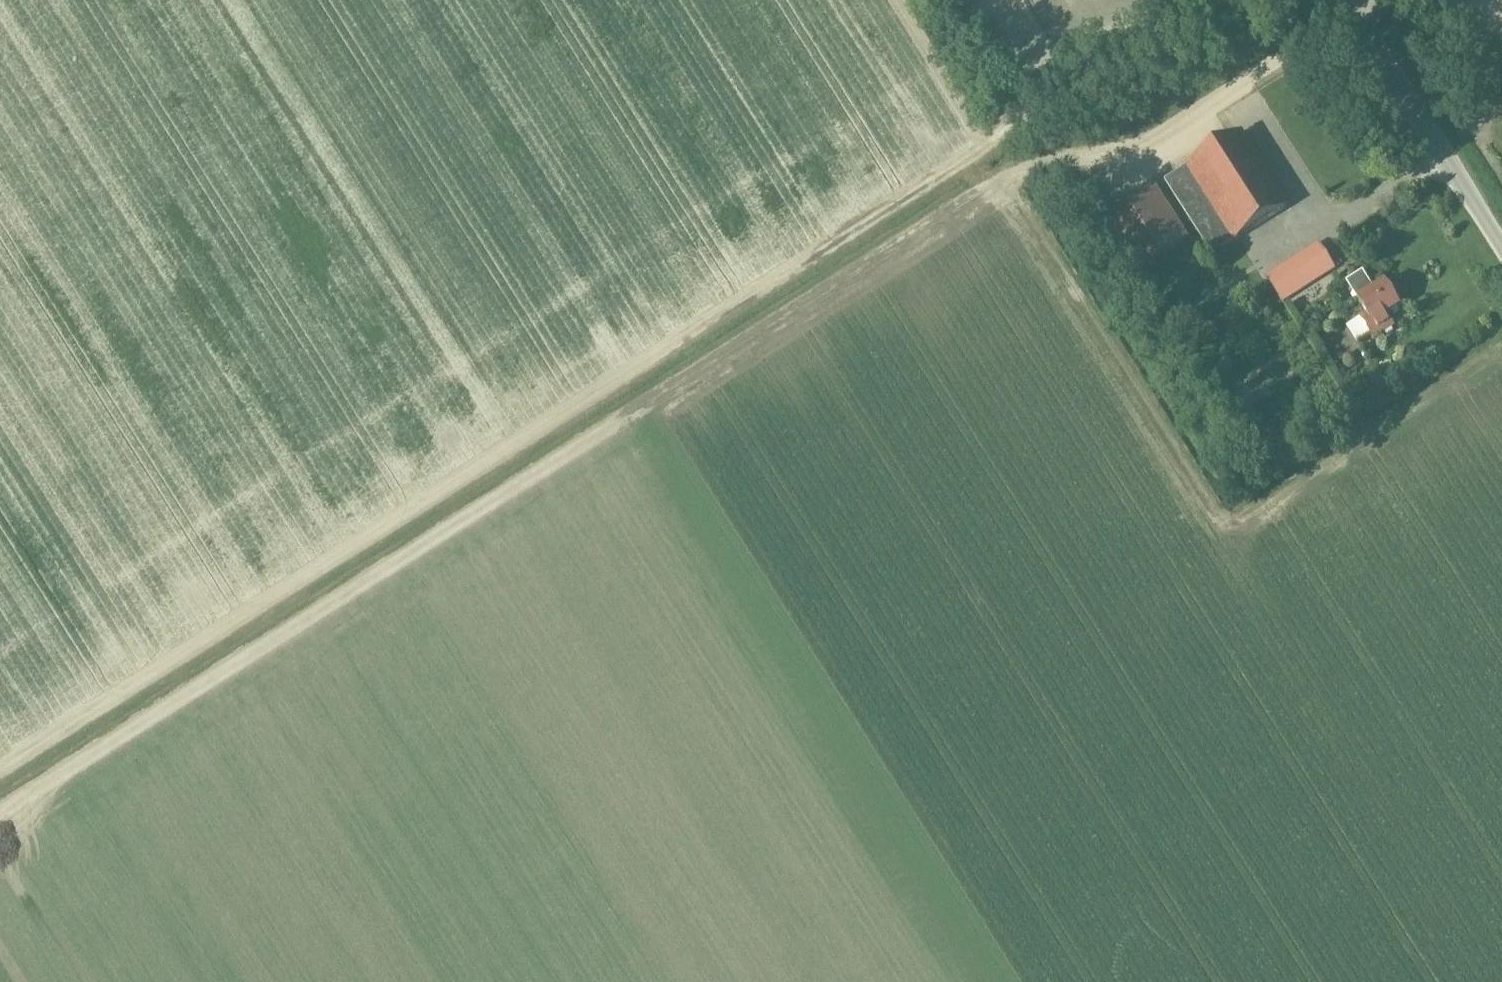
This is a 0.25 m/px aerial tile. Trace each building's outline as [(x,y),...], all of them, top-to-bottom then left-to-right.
[(1185,167),(1163,181),(1211,256),(1233,242),(1288,206),(1241,132),(1185,167)] [(1133,275),(1189,240),(1155,186),(1099,221),(1133,275)] [(1281,299),(1331,267),(1318,246),(1268,279),(1281,299)] [(1370,292),(1361,278),(1359,274),(1345,283),(1357,301),(1356,301),(1365,314),(1359,318),(1374,340),(1394,326),(1387,315),(1400,307),(1383,283),(1370,292)]
